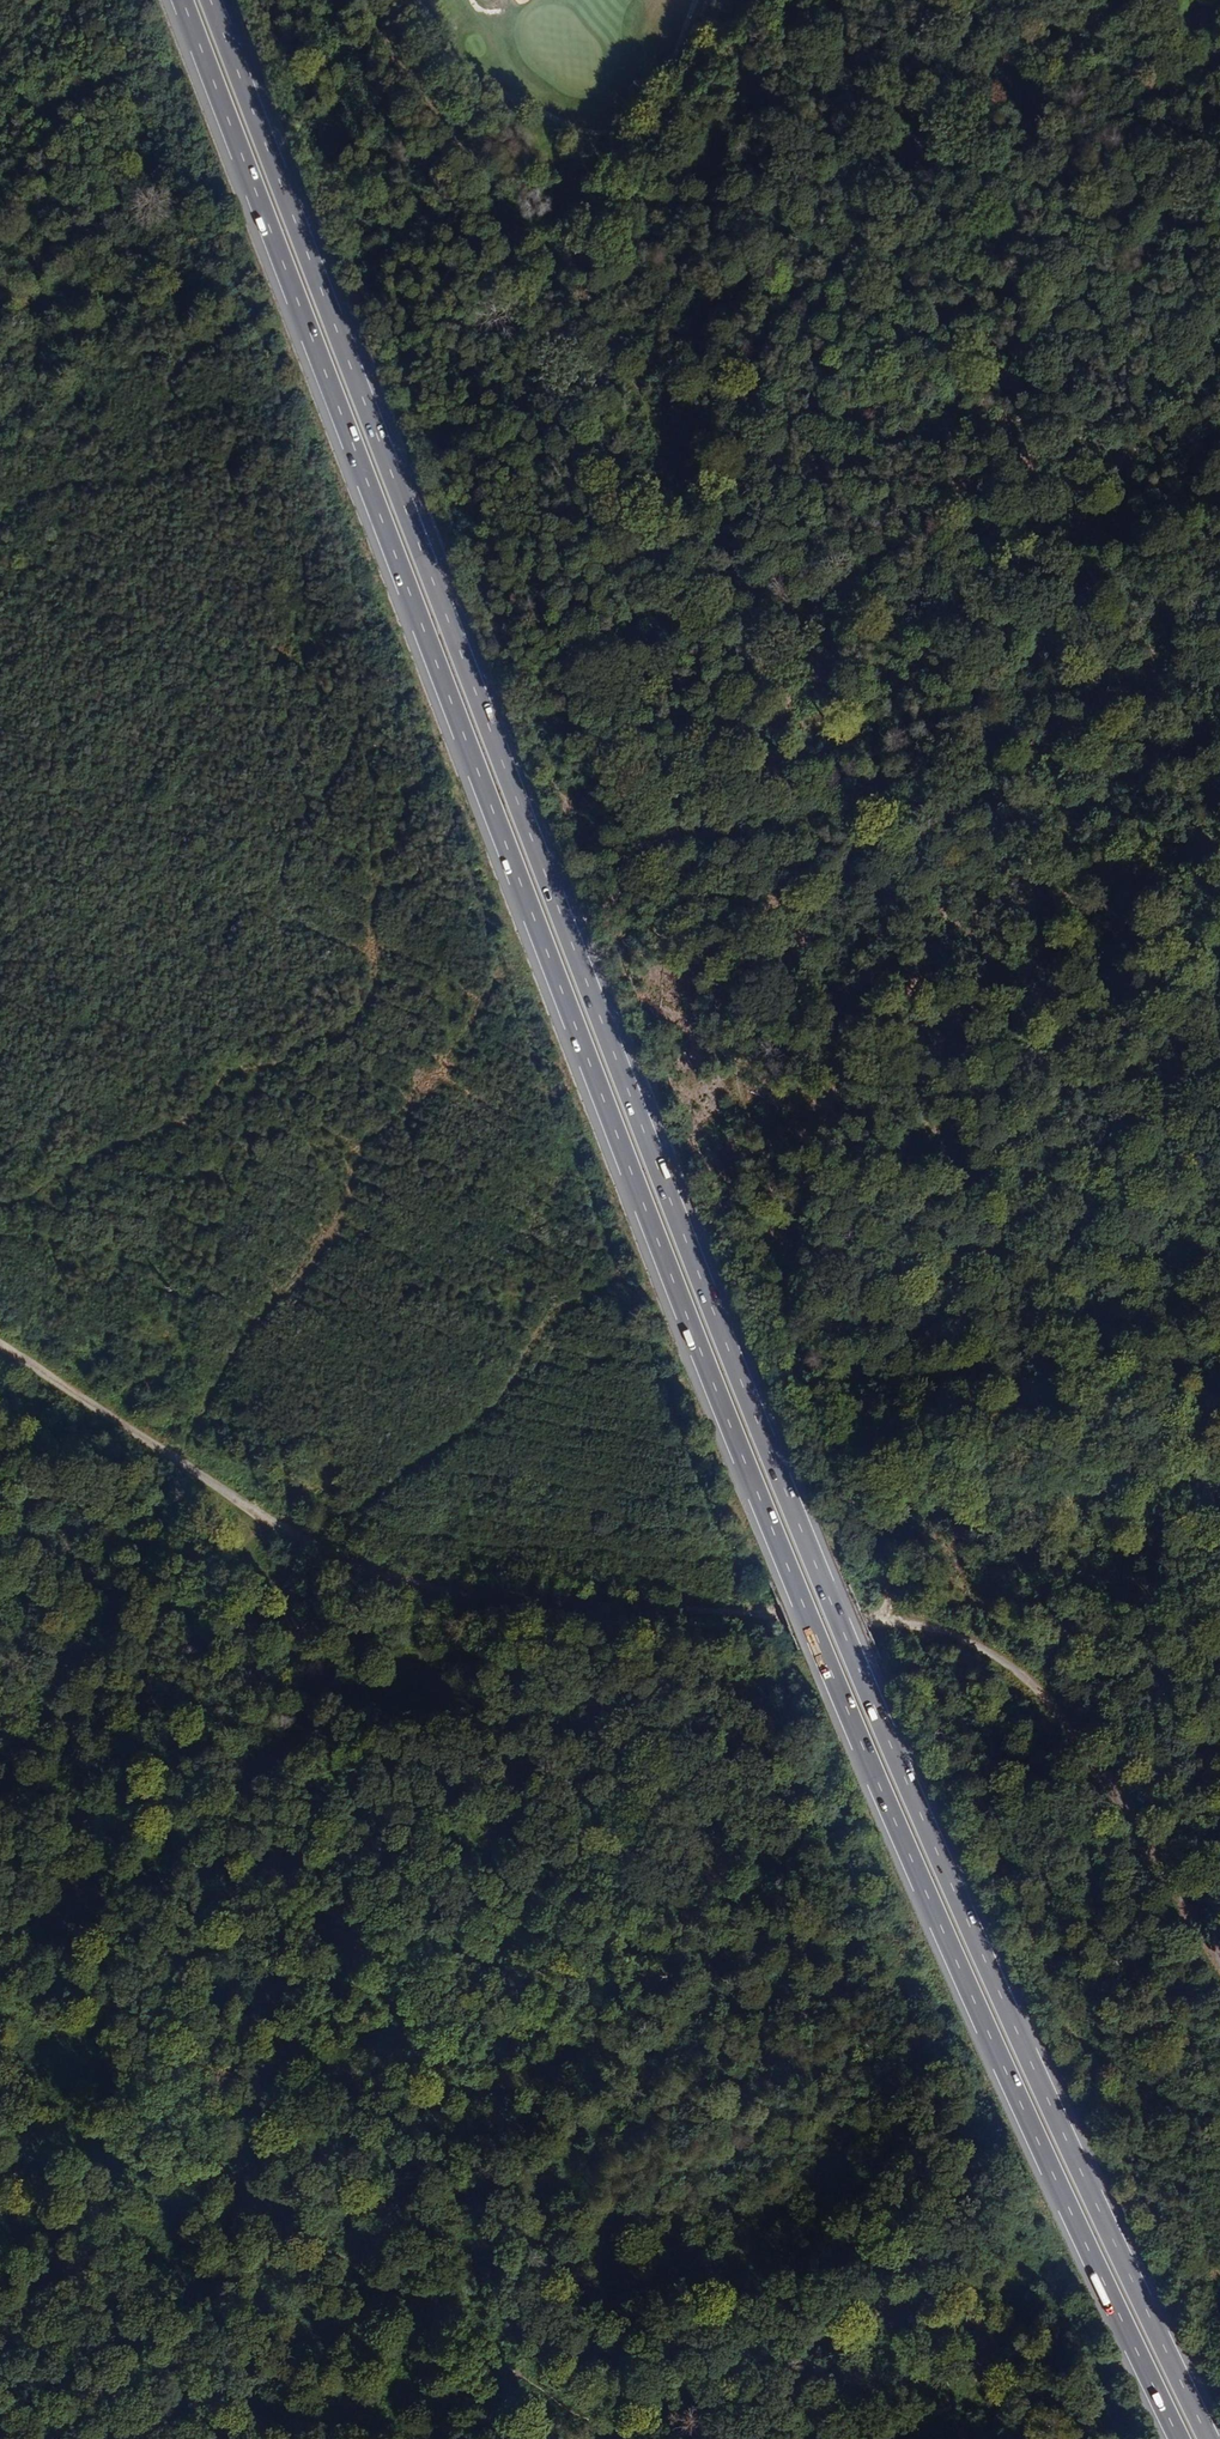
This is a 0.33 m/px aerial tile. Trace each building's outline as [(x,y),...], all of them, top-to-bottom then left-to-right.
[(1052,2179),(1045,2182),(1062,2219),(1069,2216),(1052,2179)]
